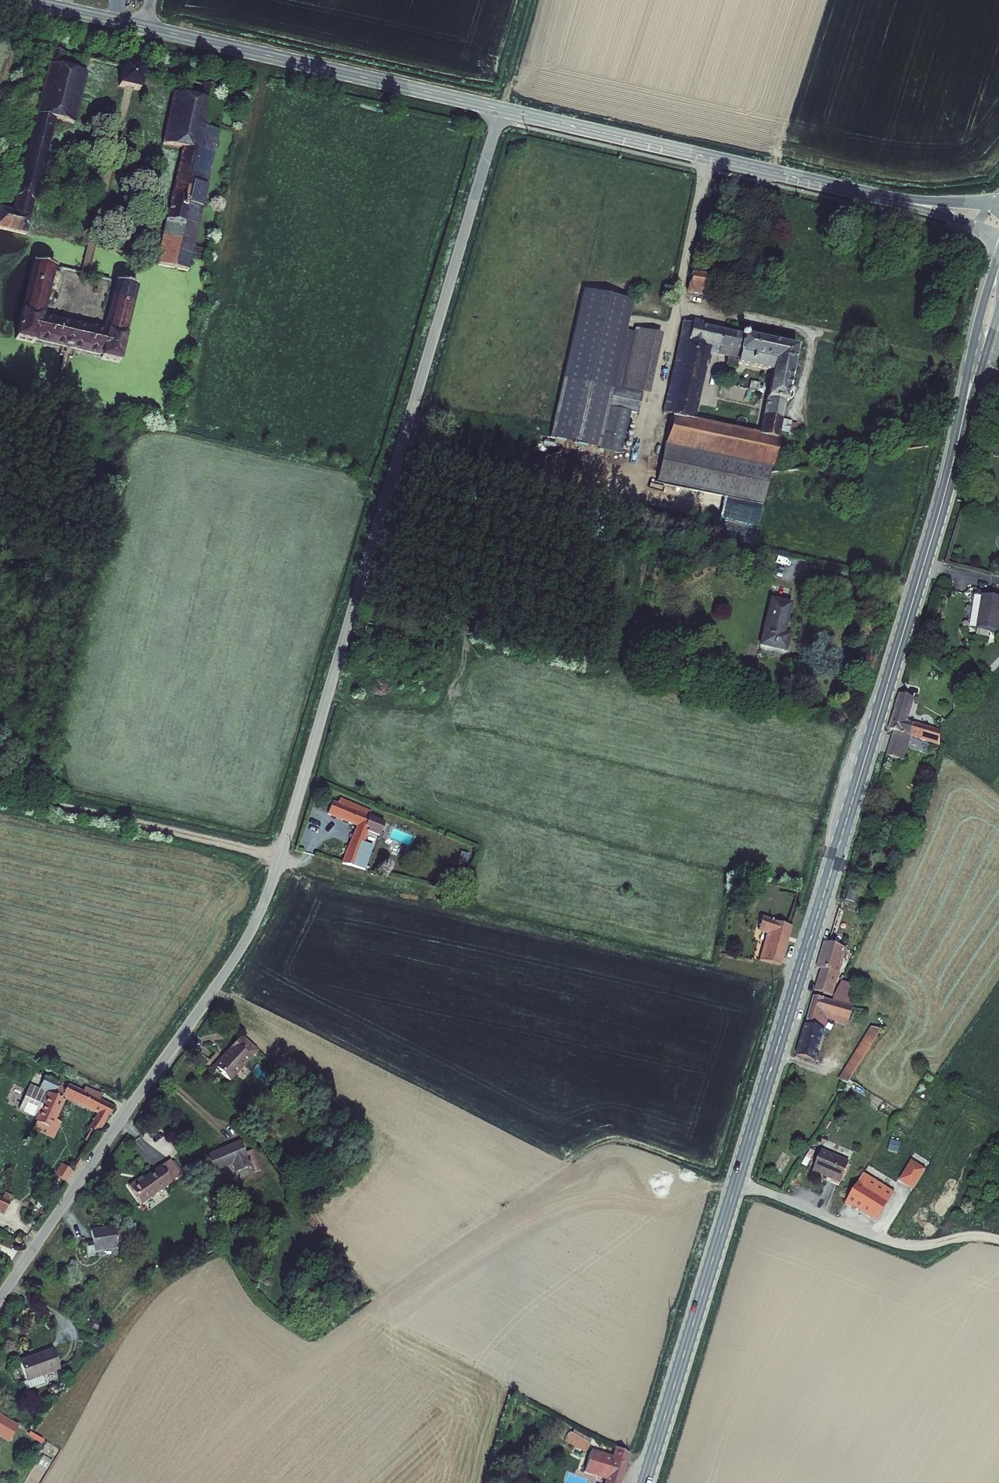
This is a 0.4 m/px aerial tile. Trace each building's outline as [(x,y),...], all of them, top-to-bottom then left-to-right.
[(46,38),(6,199),(0,198),(0,219),(18,223),(45,113),(56,116),(58,109),(67,111),(80,58),(55,52),(57,41),(46,38)] [(136,60),(114,55),(109,77),(131,82),(136,60)] [(205,75),(197,73),(193,86),(167,80),(154,134),(160,136),(158,142),(175,146),(154,237),(148,236),(147,241),(152,243),(149,256),(178,263),(213,119),(201,116),(211,76),(205,75)] [(47,256),(28,252),(10,325),(9,329),(28,334),(29,330),(29,328),(54,334),(52,339),(66,343),(67,337),(92,343),(91,349),(100,351),(110,353),(129,276),(109,272),(108,277),(101,275),(94,304),(101,306),(98,321),(35,306),(43,273),(46,262),(47,256)] [(689,275),(687,284),(707,289),(709,280),(706,279),(709,268),(694,264),(691,275),(689,275)] [(684,318),(662,410),(669,412),(692,320),(684,318)] [(797,343),(745,332),(746,329),(743,328),(740,331),(692,320),(669,412),(663,439),(771,463),(785,398),(792,398),(794,391),(793,387),(788,385),(797,343)] [(652,388),(666,329),(641,323),(626,381),(644,386),(652,388)] [(644,386),(626,381),(626,383),(566,369),(552,427),(600,439),(610,398),(640,405),(644,386)] [(753,377),(751,387),(764,389),(766,384),(760,383),(761,379),(753,377)] [(695,392),(693,400),(707,403),(709,394),(695,392)] [(771,463),(663,439),(654,479),(763,502),(771,463)] [(982,588),(975,586),(971,603),(978,605),(982,588)] [(998,608),(998,593),(982,588),(978,605),(971,603),(967,620),(994,627),(998,608)] [(784,594),(773,641),(786,645),(787,641),(802,644),(805,629),(797,627),(804,599),(784,594)] [(911,699),(898,696),(888,731),(891,732),(884,756),(898,761),(906,736),(939,746),(940,727),(930,725),(929,730),(920,727),(921,724),(917,723),(916,725),(904,722),(911,699)] [(374,801),(342,789),(340,794),(335,792),(330,805),(359,816),(355,825),(345,855),(368,860),(375,836),(366,833),(371,819),(380,823),(384,811),(372,806),(374,801)] [(774,925),(768,950),(785,954),(794,917),(767,910),(763,925),(765,926),(766,923),(774,925)] [(847,940),(830,935),(822,961),(825,962),(818,985),(837,990),(852,942),(847,940)] [(858,1002),(863,983),(844,977),(837,990),(836,995),(858,1002)] [(836,995),(819,990),(802,1049),(820,1055),(830,1023),(829,1022),(832,1013),(833,1008),(854,1014),(858,1002),(836,995)] [(854,1014),(833,1008),(832,1013),(853,1019),(854,1014)] [(879,1022),(875,1028),(882,1032),(887,1024),(879,1022)] [(875,1028),(873,1027),(845,1073),(848,1074),(855,1076),(882,1032),(875,1028)] [(248,1032),(240,1040),(256,1054),(264,1046),(248,1032)] [(256,1054),(240,1040),(220,1063),(236,1077),(256,1054)] [(64,1096),(65,1093),(101,1109),(93,1126),(102,1130),(114,1102),(100,1096),(102,1092),(84,1084),(83,1088),(62,1079),(61,1083),(58,1082),(59,1080),(46,1074),(41,1084),(35,1097),(45,1102),(40,1113),(34,1126),(55,1135),(62,1119),(55,1116),(64,1096)] [(855,1076),(848,1074),(845,1082),(849,1085),(855,1076)] [(41,1084),(33,1080),(22,1105),(40,1113),(45,1102),(35,1097),(41,1084)] [(912,1101),(908,1110),(920,1115),(923,1106),(912,1101)] [(900,1119),(912,1126),(917,1117),(906,1110),(900,1119)] [(252,1149),(246,1137),(213,1151),(221,1167),(239,1159),(243,1168),(258,1162),(260,1167),(268,1164),(259,1145),(252,1149)] [(825,1151),(816,1170),(841,1182),(850,1162),(825,1151)] [(61,1155),(52,1168),(69,1180),(78,1166),(61,1155)] [(916,1188),(926,1166),(909,1159),(899,1181),(916,1188)] [(177,1161),(171,1166),(179,1177),(185,1173),(177,1161)] [(171,1166),(169,1163),(148,1178),(146,1176),(137,1182),(149,1201),(180,1179),(179,1177),(171,1166)] [(900,1184),(870,1165),(851,1194),(858,1199),(859,1197),(883,1212),(900,1184)] [(5,1190),(4,1194),(0,1192),(0,1210),(5,1212),(14,1194),(5,1190)] [(121,1221),(99,1225),(100,1237),(93,1239),(96,1259),(104,1258),(102,1246),(136,1241),(133,1234),(126,1223),(122,1223),(121,1221)] [(18,1240),(25,1245),(30,1238),(23,1233),(18,1240)] [(58,1349),(24,1361),(32,1382),(65,1370),(58,1349)] [(574,1429),(572,1433),(590,1443),(591,1440),(574,1429)] [(572,1433),(569,1432),(564,1441),(585,1453),(591,1443),(590,1443),(572,1433)] [(630,1454),(615,1447),(612,1455),(591,1449),(584,1472),(605,1479),(604,1482),(622,1482),(630,1454)]
